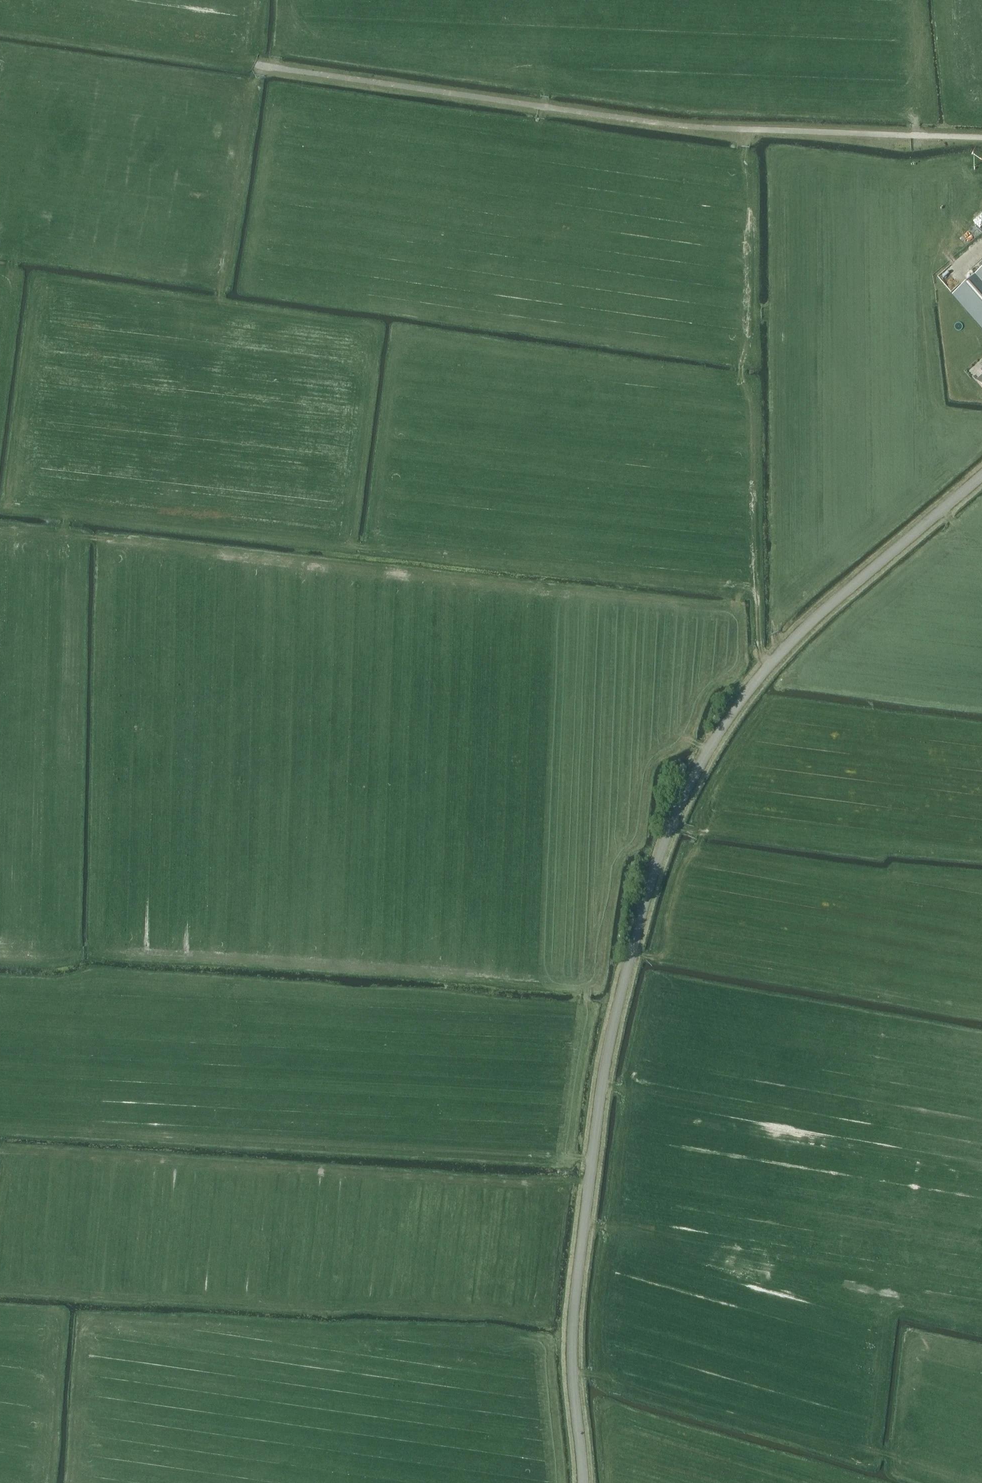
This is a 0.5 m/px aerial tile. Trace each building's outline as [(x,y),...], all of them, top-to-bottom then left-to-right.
[(979,272),(953,295),(981,327),(981,275),(979,272)]
